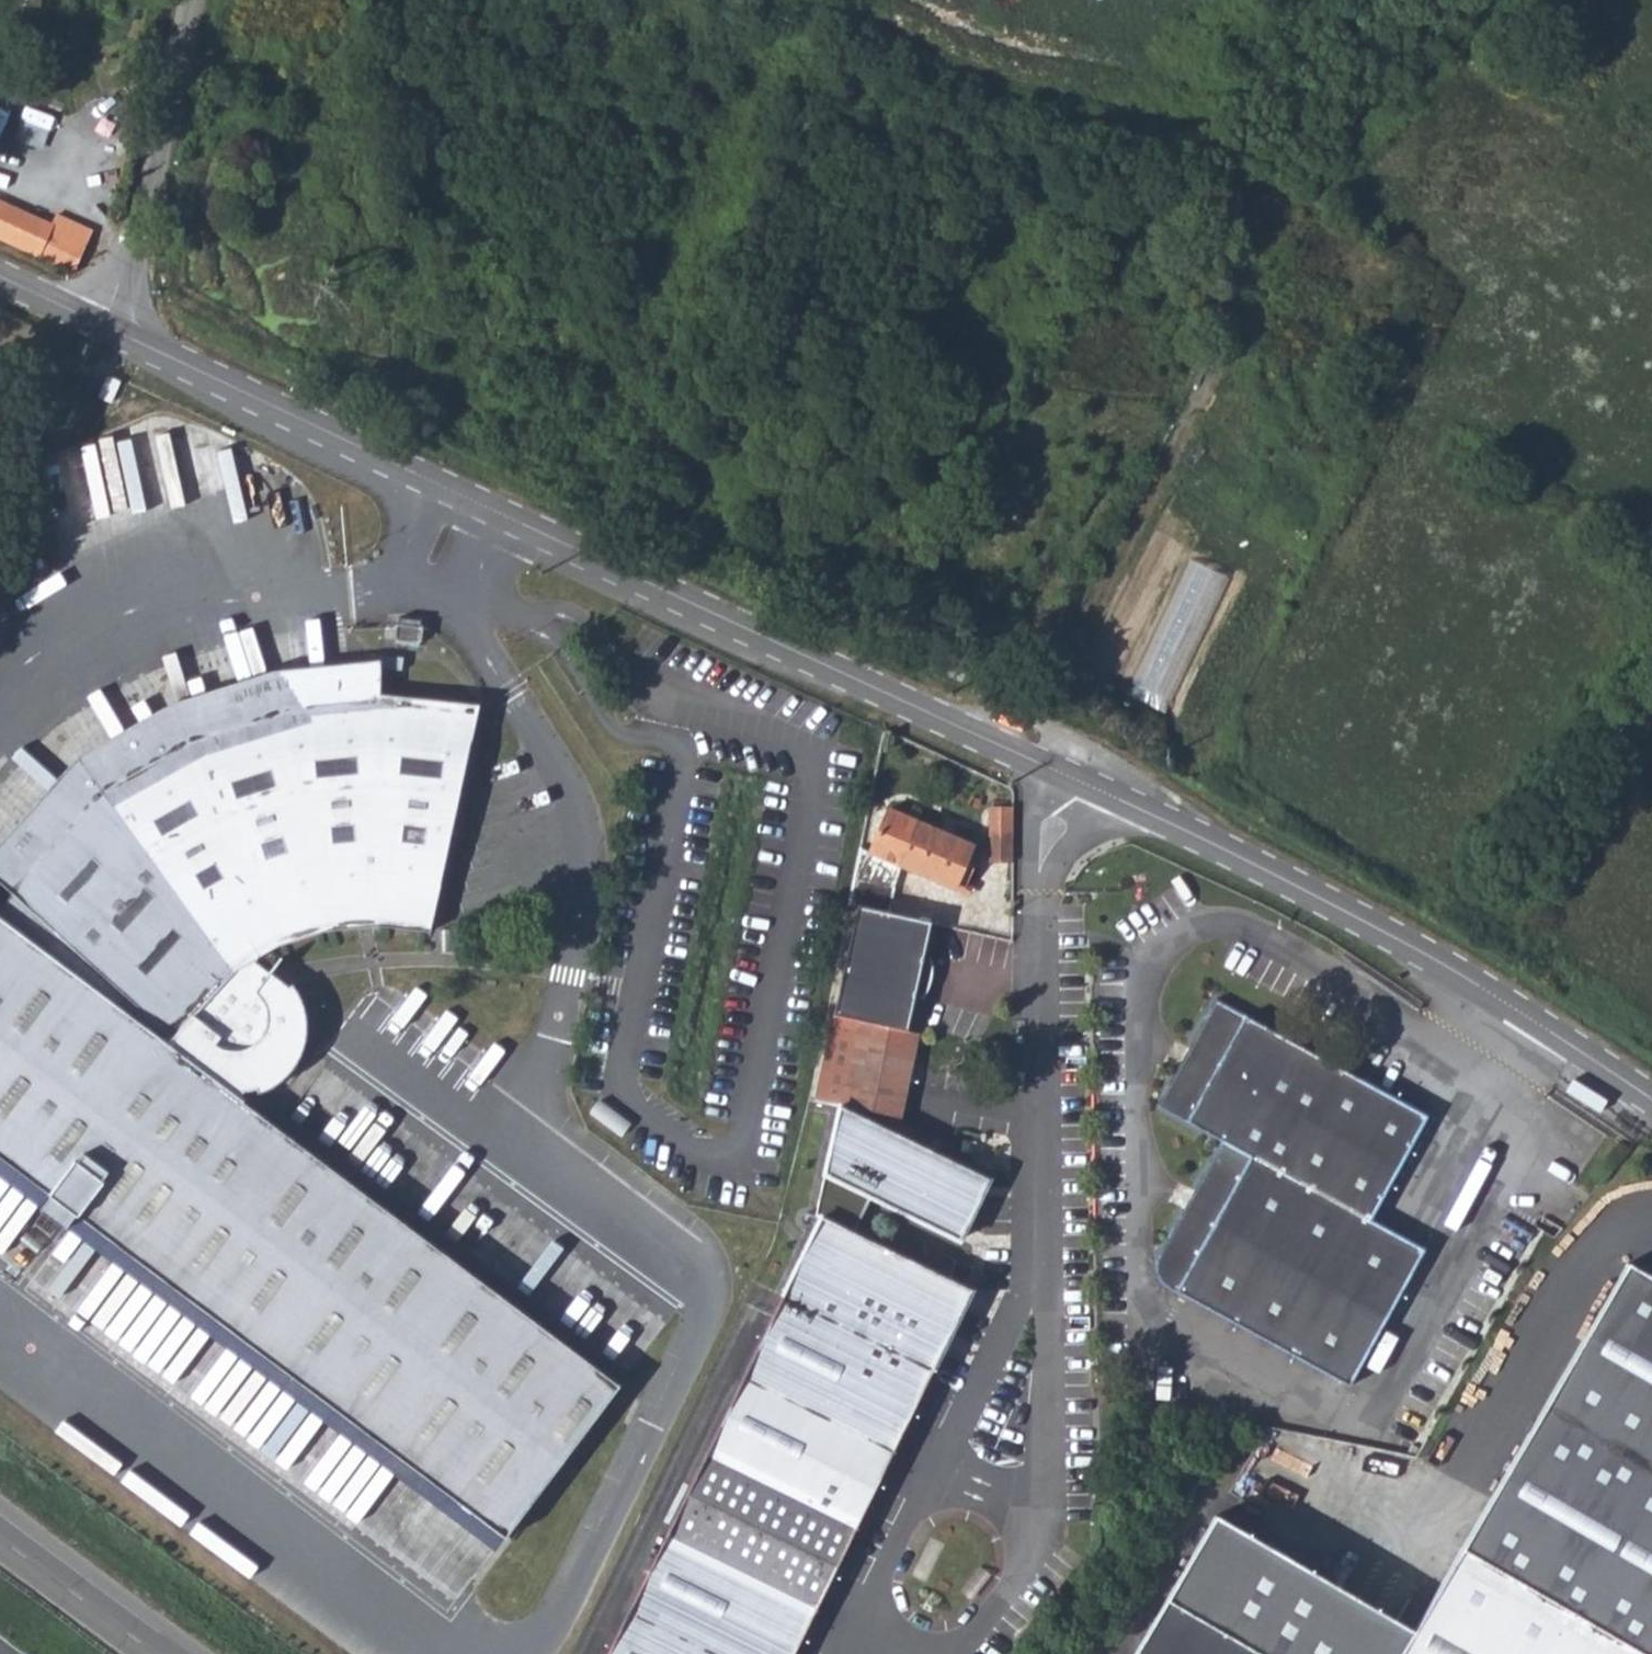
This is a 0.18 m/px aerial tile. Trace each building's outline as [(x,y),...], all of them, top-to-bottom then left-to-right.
[(30,252),(73,271),(92,231),(57,214),(51,226),(0,203),(0,237),(30,252)] [(1138,686),(1172,701),(1208,619),(1206,618),(1223,578),(1193,565),(1181,593),(1186,596),(1178,615),(1169,611),(1158,636),(1159,636),(1138,686)] [(108,794),(196,735),(292,707),(380,697),(478,710),(486,675),(388,663),(291,674),(183,706),(97,760),(0,845),(0,869),(12,882),(108,794)] [(478,710),(380,697),(292,707),(196,735),(108,794),(12,882),(17,887),(0,910),(0,909),(0,1155),(47,1192),(37,1206),(61,1225),(72,1212),(492,1546),(612,1396),(256,1113),(256,1102),(266,1093),(269,1097),(280,1085),(289,1071),(295,1057),(299,1042),(300,1025),(299,1011),(297,998),(292,998),(252,966),(292,943),(340,929),(382,924),(427,928),(478,710)] [(980,806),(980,822),(1004,822),(1004,807),(980,806)] [(871,852),(895,863),(953,890),(971,849),(887,813),(871,852)] [(980,822),(980,862),(1004,863),(1004,822),(980,822)] [(858,846),(847,906),(888,915),(895,863),(871,852),(858,846)] [(847,906),(826,1014),(885,1026),(897,1030),(904,996),(911,998),(914,992),(917,984),(918,980),(919,972),(919,964),(918,959),(912,958),(918,922),(888,915),(847,906)] [(1438,1117),(1223,997),(1161,1104),(1225,1141),(1375,1226),(1438,1117)] [(826,1014),(808,1111),(833,1116),(835,1103),(893,1114),(908,1033),(897,1030),(885,1026),(826,1014)] [(970,1293),(963,1290),(941,1279),(845,1231),(866,1196),(952,1239),(982,1177),(835,1103),(833,1116),(813,1214),(821,1220),(608,1653),(790,1653),(970,1293)] [(1375,1226),(1225,1141),(1166,1244),(1157,1267),(1171,1286),(1350,1385),(1427,1255),(1375,1226)] [(947,1255),(941,1279),(963,1290),(970,1264),(947,1255)] [(1613,1265),(1399,1631),(1385,1653),(1651,1653),(1651,1287),(1613,1265)] [(1241,1653),(1385,1653),(1399,1631),(1200,1517),(1150,1600),(1241,1653)] [(1150,1600),(1151,1601),(1120,1653),(1241,1653),(1150,1600)]
